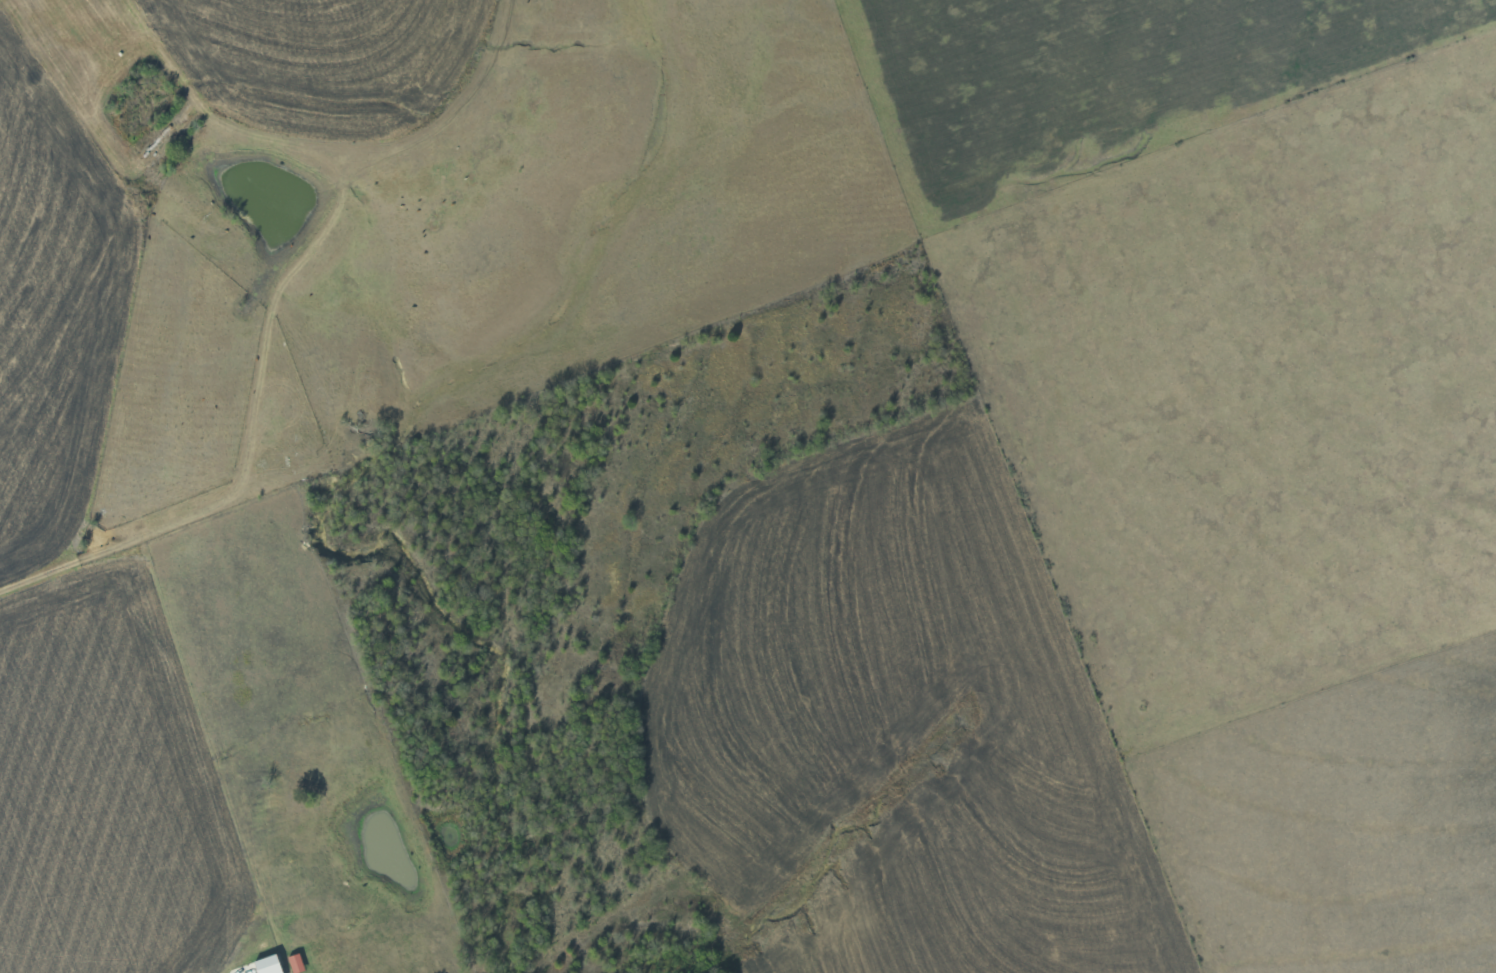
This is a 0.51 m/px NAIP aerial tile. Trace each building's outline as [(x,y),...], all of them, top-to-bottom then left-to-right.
[(304,970),(300,953),(289,956),(292,972),(304,970)] [(276,954),(254,962),(258,972),(283,972),(276,954)]
